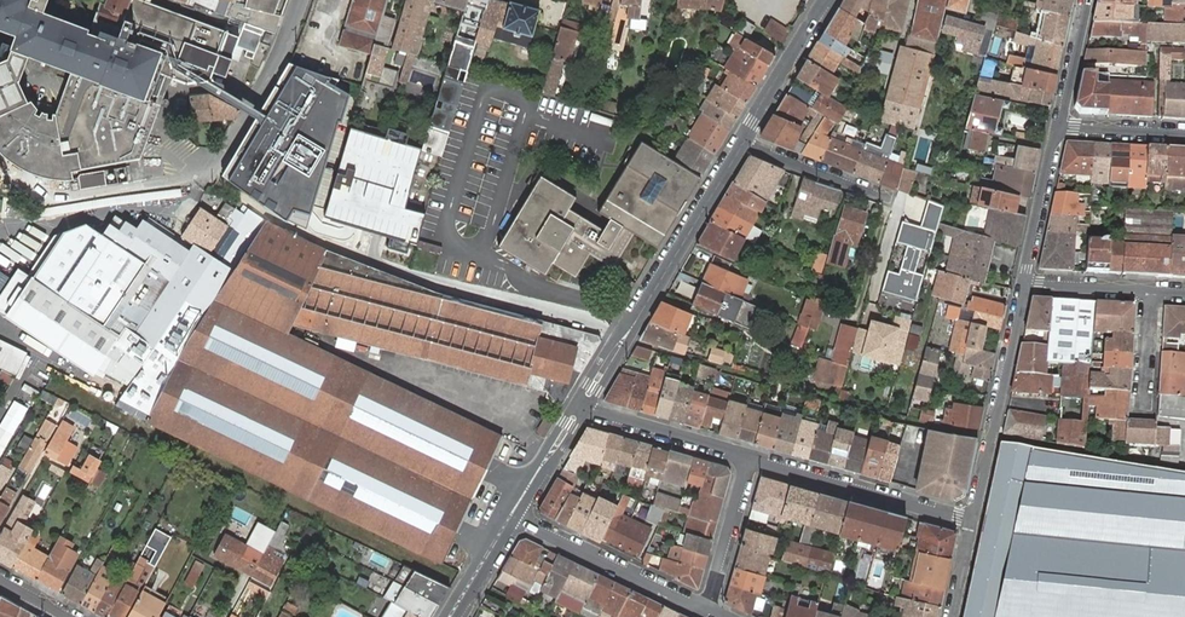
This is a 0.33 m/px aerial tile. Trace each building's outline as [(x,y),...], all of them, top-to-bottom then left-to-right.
[(78,152),(80,169),(141,158),(172,74),(187,79),(206,76),(215,53),(220,54),(212,73),(225,77),(232,59),(231,59),(236,46),(256,54),(264,29),(245,22),(239,37),(223,30),(149,3),(150,0),(106,0),(104,5),(100,3),(93,20),(94,20),(91,27),(98,30),(96,36),(101,38),(100,40),(86,34),(87,29),(43,12),(47,0),(0,0),(0,29),(17,35),(12,49),(7,56),(0,60),(0,113),(28,100),(18,79),(29,56),(70,72),(55,113),(62,154),(78,152)] [(183,5),(193,9),(195,5),(225,15),(231,0),(184,0),(183,5)] [(244,7),(282,16),(284,10),(287,0),(246,0),(244,7)] [(372,54),(374,45),(383,16),(388,0),(353,0),(340,43),(340,45),(372,54)] [(392,49),(408,54),(414,36),(425,0),(407,0),(392,49)] [(414,36),(408,54),(414,55),(418,57),(424,39),(420,38),(425,30),(431,10),(432,10),(434,2),(434,0),(425,0),(414,36)] [(465,7),(464,11),(445,77),(434,110),(422,150),(441,157),(468,69),(467,69),(470,61),(475,42),(488,0),(468,0),(465,7)] [(465,7),(441,0),(434,0),(434,2),(464,11),(465,7)] [(475,42),(488,46),(494,26),(503,28),(500,38),(529,46),(532,36),(539,10),(510,2),(510,3),(497,0),(488,0),(475,42)] [(585,1),(589,3),(588,6),(591,6),(591,8),(598,9),(600,0),(585,0),(585,1)] [(615,20),(617,16),(621,0),(614,0),(609,18),(615,20)] [(610,41),(619,43),(624,23),(626,23),(627,17),(638,18),(640,0),(621,0),(617,16),(615,20),(610,41)] [(678,6),(706,6),(721,10),(724,0),(678,0),(678,6)] [(839,7),(864,24),(868,17),(872,0),(843,0),(840,5),(839,7)] [(864,28),(874,30),(877,17),(883,19),(887,4),(873,0),(872,0),(868,17),(864,24),(865,24),(864,28)] [(881,26),(901,30),(908,0),(888,0),(888,1),(887,4),(883,19),(881,26)] [(937,43),(946,7),(948,0),(918,0),(910,36),(937,43)] [(946,7),(965,12),(968,0),(948,0),(946,7)] [(1037,4),(1032,3),(1031,7),(1036,8),(1070,16),(1073,0),(1037,0),(1037,4)] [(999,8),(984,5),(982,14),(996,18),(997,16),(999,8)] [(1132,7),(1097,5),(1093,23),(1122,24),(1132,24),(1132,7)] [(1172,5),(1172,10),(1164,10),(1164,26),(1173,26),(1179,26),(1184,26),(1184,5),(1183,5),(1180,5),(1172,5)] [(839,7),(830,22),(850,36),(854,38),(858,41),(864,28),(865,24),(864,24),(839,7)] [(1063,46),(1070,16),(1036,8),(1035,12),(1031,32),(1030,36),(1039,39),(1063,46)] [(996,18),(982,14),(979,25),(985,27),(993,30),(995,25),(996,18)] [(394,19),(383,16),(374,45),(385,48),(394,19)] [(997,16),(996,18),(995,25),(1016,31),(1018,22),(997,16)] [(985,27),(979,25),(948,17),(944,31),(959,35),(957,43),(956,48),(963,50),(977,54),(986,56),(993,30),(985,27)] [(744,19),(738,30),(748,37),(755,27),(744,19)] [(550,63),(542,92),(560,98),(562,91),(556,89),(563,67),(571,38),(581,41),(583,33),(582,33),(584,26),(563,20),(561,26),(550,63)] [(786,37),(789,32),(771,21),(765,32),(782,43),(786,37)] [(830,22),(824,32),(845,46),(849,39),(850,36),(830,22)] [(1147,43),(1147,41),(1148,25),(1142,25),(1132,24),(1122,24),(1093,23),(1090,35),(1121,36),(1121,33),(1130,33),(1131,36),(1139,36),(1139,41),(1143,41),(1143,43),(1147,43)] [(1173,26),(1164,26),(1148,25),(1147,41),(1184,42),(1184,26),(1179,26),(1173,26)] [(1057,74),(1063,46),(1039,39),(1030,36),(1028,35),(1021,33),(1016,31),(1014,41),(1019,42),(1027,44),(1029,44),(1037,46),(1034,61),(1026,59),(1010,55),(1009,55),(1007,64),(1008,64),(1017,66),(1024,68),(1026,68),(1032,69),(1057,74)] [(824,32),(818,41),(839,54),(842,56),(845,58),(848,53),(842,50),(845,46),(824,32)] [(269,43),(273,35),(266,33),(262,41),(269,43)] [(734,38),(730,46),(737,51),(739,51),(740,48),(769,65),(775,55),(745,38),(740,35),(737,40),(734,38)] [(882,117),(914,126),(932,57),(933,58),(937,43),(910,36),(907,49),(898,54),(882,117)] [(818,41),(808,59),(831,74),(833,71),(839,62),(847,67),(851,61),(845,58),(842,56),(839,54),(818,41)] [(859,54),(865,58),(866,56),(869,48),(863,44),(859,54)] [(1037,46),(1029,44),(1026,59),(1034,61),(1037,46)] [(384,66),(388,49),(385,48),(374,45),(372,54),(365,79),(394,88),(399,70),(384,66)] [(737,51),(726,68),(728,69),(756,86),(769,65),(740,48),(739,51),(737,51)] [(1132,64),(1147,65),(1147,62),(1147,55),(1147,53),(1133,52),(1126,52),(1126,51),(1087,50),(1085,62),(1121,64),(1132,64)] [(411,67),(414,55),(408,54),(399,82),(405,84),(411,67)] [(859,54),(855,64),(861,68),(865,58),(859,54)] [(1169,82),(1170,60),(1171,57),(1161,57),(1160,81),(1159,118),(1164,118),(1165,81),(1169,82)] [(797,77),(817,90),(829,96),(839,79),(837,78),(831,74),(808,59),(797,77)] [(992,61),(985,59),(980,77),(988,78),(992,61)] [(482,65),(470,61),(467,69),(468,69),(480,73),(482,65)] [(847,67),(859,74),(859,72),(861,68),(855,64),(851,61),(847,67)] [(353,94),(297,63),(237,164),(229,179),(257,200),(285,218),(293,208),(312,214),(353,94)] [(1053,92),(1057,74),(1032,69),(1026,68),(1026,71),(1023,86),(1032,88),(1053,92)] [(756,86),(728,69),(725,73),(728,75),(723,83),(716,78),(714,81),(721,86),(721,87),(746,102),(756,86)] [(1107,115),(1108,99),(1109,82),(1109,76),(1109,74),(1082,74),(1074,107),(1079,113),(1107,115)] [(706,78),(701,75),(696,93),(700,95),(706,78)] [(988,78),(980,77),(977,89),(987,91),(987,92),(1018,99),(1030,101),(1050,106),(1053,92),(1032,88),(1023,86),(1021,86),(1019,85),(990,79),(988,78)] [(1169,86),(1169,82),(1165,81),(1164,118),(1184,120),(1184,86),(1169,86)] [(1119,99),(1118,116),(1152,117),(1154,84),(1109,82),(1108,99),(1119,99)] [(721,87),(716,84),(707,99),(737,118),(746,102),(721,87)] [(833,121),(837,124),(847,108),(847,107),(829,96),(817,90),(812,99),(791,87),(787,93),(808,106),(809,106),(817,112),(825,116),(833,121)] [(815,116),(817,112),(809,106),(808,106),(787,93),(774,115),(798,124),(802,125),(806,127),(807,124),(801,120),(802,118),(808,121),(813,115),(815,116)] [(192,121),(212,120),(210,94),(191,97),(192,121)] [(240,110),(236,108),(210,94),(212,120),(234,118),(240,110)] [(1009,102),(975,94),(965,128),(968,129),(973,130),(988,132),(1001,134),(1003,128),(999,127),(993,126),(999,106),(1004,107),(1008,109),(1008,108),(1009,102)] [(2,160),(10,167),(19,172),(28,176),(38,179),(48,180),(59,181),(69,180),(73,179),(71,171),(80,169),(78,152),(62,154),(55,113),(45,110),(37,106),(30,99),(28,100),(0,113),(0,159),(2,160)] [(701,115),(729,131),(737,118),(707,99),(701,110),(704,111),(701,115)] [(1107,115),(1118,116),(1119,99),(1108,99),(1107,115)] [(993,126),(999,127),(1004,107),(999,106),(993,126)] [(774,115),(761,137),(792,148),(797,150),(802,152),(815,131),(816,129),(822,120),(825,116),(817,112),(815,116),(810,125),(803,137),(802,136),(798,135),(802,125),(798,124),(774,115)] [(594,114),(590,125),(609,131),(613,120),(594,114)] [(684,130),(683,134),(688,137),(715,153),(729,131),(701,115),(690,134),(684,130)] [(822,120),(831,125),(833,121),(825,116),(822,120)] [(802,152),(819,159),(829,139),(824,136),(831,125),(822,120),(816,129),(815,131),(802,152)] [(422,150),(349,129),(324,215),(351,223),(378,232),(415,243),(424,214),(405,207),(422,150)] [(973,130),(968,129),(964,150),(969,150),(973,130)] [(819,159),(836,165),(844,143),(833,139),(836,133),(833,130),(829,138),(829,139),(819,159)] [(984,153),(988,132),(973,130),(969,150),(973,151),(978,152),(984,153)] [(883,149),(891,152),(894,146),(895,142),(897,135),(888,132),(881,148),(883,149)] [(688,137),(674,160),(701,177),(715,153),(688,137)] [(844,143),(836,165),(853,172),(862,150),(850,146),(853,140),(850,139),(848,145),(844,143)] [(658,152),(639,143),(636,149),(629,159),(598,212),(610,219),(603,230),(569,209),(576,197),(563,189),(562,186),(555,182),(552,183),(540,175),(538,178),(531,189),(497,246),(556,282),(563,270),(571,258),(583,265),(595,272),(602,261),(609,250),(620,257),(624,250),(630,254),(634,247),(639,251),(646,240),(658,247),(687,199),(701,177),(674,160),(658,152)] [(1066,143),(1060,174),(1079,176),(1078,183),(1086,183),(1085,186),(1091,186),(1091,183),(1091,177),(1094,144),(1067,143),(1066,143)] [(867,152),(887,160),(890,154),(882,151),(864,144),(862,150),(867,152)] [(1111,145),(1094,144),(1091,177),(1091,183),(1091,186),(1095,186),(1095,183),(1109,184),(1111,145)] [(1129,146),(1111,145),(1109,184),(1109,187),(1127,188),(1129,146)] [(1036,171),(1040,150),(1018,146),(1015,159),(1004,157),(1003,161),(994,160),(993,164),(999,165),(1003,165),(1036,171)] [(1148,147),(1129,146),(1127,188),(1146,189),(1146,183),(1148,147)] [(1167,148),(1148,147),(1146,183),(1165,184),(1167,148)] [(1167,148),(1165,184),(1165,185),(1165,188),(1184,189),(1184,149),(1167,148)] [(879,182),(887,160),(867,152),(862,150),(853,172),(879,182)] [(897,188),(903,166),(907,153),(902,152),(900,158),(899,164),(887,160),(879,182),(897,189),(897,188)] [(890,154),(887,160),(899,164),(900,158),(891,154),(890,154)] [(749,156),(734,182),(765,200),(783,170),(749,156)] [(982,178),(980,187),(983,187),(993,190),(1018,195),(1030,197),(1036,171),(1003,165),(999,165),(995,181),(982,178)] [(116,168),(115,168),(117,183),(129,181),(127,166),(116,168)] [(915,170),(903,166),(897,188),(907,192),(915,170)] [(105,185),(111,184),(117,183),(115,168),(104,170),(105,185)] [(105,185),(104,170),(80,174),(78,178),(80,189),(94,187),(101,185),(105,185)] [(815,181),(804,177),(796,200),(798,200),(808,204),(815,181)] [(80,189),(78,178),(73,179),(69,180),(71,190),(80,189)] [(835,209),(841,191),(815,181),(808,204),(806,208),(819,213),(822,205),(835,209)] [(734,182),(726,195),(753,209),(758,200),(763,204),(765,200),(734,182)] [(1014,212),(1018,195),(993,190),(983,187),(982,189),(979,203),(979,205),(994,208),(1014,212)] [(972,201),(979,203),(982,189),(975,188),(972,201)] [(1076,195),(1055,193),(1051,216),(1075,218),(1081,218),(1082,218),(1089,218),(1089,214),(1082,213),(1075,213),(1075,206),(1076,195)] [(718,207),(752,225),(759,212),(753,209),(726,195),(718,207)] [(234,208),(236,204),(228,199),(226,203),(234,208)] [(928,199),(926,210),(943,216),(944,212),(945,205),(928,199)] [(763,204),(758,200),(753,209),(759,212),(763,204)] [(808,204),(798,200),(793,212),(804,215),(806,208),(808,204)] [(234,208),(226,203),(218,215),(227,221),(235,209),(234,208)] [(834,234),(828,255),(845,260),(848,251),(850,244),(851,240),(858,242),(860,235),(867,213),(845,206),(836,235),(834,234)] [(253,242),(266,222),(262,219),(258,217),(242,207),(239,213),(244,216),(236,230),(201,207),(182,237),(193,244),(188,251),(143,221),(137,229),(131,238),(120,230),(110,224),(102,235),(86,224),(63,232),(32,278),(9,313),(7,316),(93,374),(98,367),(128,384),(120,394),(116,399),(149,417),(152,412),(179,359),(214,300),(233,271),(253,242)] [(745,238),(752,225),(718,207),(711,220),(745,238)] [(804,215),(804,216),(817,220),(819,213),(806,208),(804,215)] [(1023,231),(1026,215),(1014,212),(994,208),(991,219),(990,223),(1023,231)] [(926,210),(924,219),(939,223),(941,224),(943,216),(926,210)] [(1124,245),(1122,275),(1169,278),(1171,239),(1172,213),(1163,212),(1144,211),(1126,210),(1124,245)] [(1075,218),(1051,216),(1047,233),(1074,235),(1088,236),(1088,227),(1075,226),(1075,225),(1075,221),(1075,218)] [(881,291),(916,301),(922,280),(910,277),(919,249),(931,252),(931,251),(939,223),(924,219),(923,227),(902,221),(895,242),(904,245),(896,273),(887,270),(881,291)] [(711,220),(697,244),(733,261),(745,238),(711,220)] [(561,406),(601,341),(598,335),(441,295),(327,251),(266,222),(253,242),(233,271),(214,300),(179,359),(152,412),(149,417),(442,563),(452,542),(457,530),(462,520),(482,479),(488,467),(493,457),(502,437),(287,333),(293,321),(310,328),(548,392),(546,397),(561,406)] [(1019,245),(1023,231),(990,223),(987,237),(994,239),(994,240),(1019,245)] [(941,224),(940,228),(962,235),(963,230),(941,224)] [(953,252),(952,258),(962,260),(988,265),(994,240),(994,239),(987,237),(968,232),(963,230),(962,235),(958,252),(953,252)] [(1043,251),(1073,253),(1074,245),(1069,244),(1070,240),(1074,241),(1074,235),(1047,233),(1043,251)] [(1107,244),(1107,239),(1104,239),(1096,239),(1088,238),(1088,242),(1087,254),(1086,273),(1108,274),(1109,244),(1107,244)] [(1169,278),(1184,279),(1184,240),(1171,239),(1169,278)] [(1109,244),(1108,274),(1122,275),(1124,245),(1109,244)] [(1040,270),(1072,272),(1073,253),(1043,251),(1039,269),(1040,270)] [(711,264),(703,282),(731,295),(737,297),(741,299),(748,302),(750,297),(741,293),(747,280),(742,278),(727,272),(731,263),(715,255),(711,264)] [(845,260),(828,255),(826,264),(842,269),(845,260)] [(979,281),(984,282),(988,265),(962,260),(952,258),(948,273),(971,279),(979,281)] [(928,262),(926,267),(940,271),(942,271),(944,266),(928,262)] [(7,316),(9,313),(32,278),(18,268),(0,294),(0,312),(7,316)] [(942,271),(940,271),(933,293),(935,294),(940,296),(963,303),(964,300),(970,283),(978,285),(979,281),(971,279),(948,273),(942,271)] [(812,281),(820,283),(821,281),(823,274),(815,272),(812,281)] [(631,292),(636,282),(628,277),(622,287),(631,292)] [(827,283),(821,281),(820,283),(818,291),(824,292),(827,283)] [(703,282),(694,304),(722,317),(751,329),(761,307),(748,302),(741,299),(737,297),(731,295),(703,282)] [(668,293),(663,301),(678,307),(681,299),(668,293)] [(807,297),(802,314),(804,315),(811,317),(812,313),(815,301),(809,298),(807,297)] [(812,313),(811,317),(820,320),(824,300),(816,297),(815,301),(812,313)] [(1004,317),(1006,304),(978,297),(974,297),(973,302),(968,301),(967,309),(1004,317)] [(681,299),(678,307),(684,310),(687,302),(681,299)] [(1044,342),(1047,343),(1048,333),(1051,300),(1032,300),(1025,332),(1045,333),(1044,342)] [(1046,349),(1045,362),(1054,363),(1063,364),(1072,364),(1078,302),(1051,300),(1048,333),(1047,343),(1046,349)] [(663,301),(651,322),(678,332),(682,334),(691,313),(684,310),(678,307),(663,301)] [(1095,303),(1078,302),(1072,364),(1091,366),(1092,353),(1093,339),(1093,333),(1095,303)] [(957,306),(944,303),(942,312),(955,315),(957,306)] [(1135,306),(1095,303),(1093,333),(1106,334),(1113,334),(1133,335),(1135,306)] [(1165,307),(1163,339),(1162,353),(1184,354),(1184,346),(1167,344),(1167,339),(1180,340),(1180,335),(1184,336),(1184,309),(1165,307)] [(1001,329),(1004,317),(967,309),(964,320),(987,326),(1001,329)] [(801,324),(808,327),(811,317),(804,315),(802,314),(798,323),(801,324)] [(869,331),(858,328),(858,330),(851,352),(862,354),(865,345),(883,350),(881,359),(894,363),(901,339),(905,340),(908,331),(911,320),(912,318),(897,314),(893,327),(872,321),(869,331)] [(987,326),(964,320),(956,351),(961,353),(963,346),(982,350),(987,326)] [(651,322),(640,340),(672,349),(678,332),(651,322)] [(923,327),(912,323),(910,329),(921,332),(923,327)] [(806,333),(808,327),(801,324),(798,330),(806,333)] [(851,352),(858,330),(844,326),(834,362),(818,357),(813,379),(841,387),(847,366),(851,352)] [(806,333),(798,330),(794,342),(802,345),(806,333)] [(678,332),(672,349),(679,352),(685,335),(682,334),(678,332)] [(915,346),(917,347),(921,335),(919,334),(911,332),(906,351),(913,353),(915,346)] [(1132,356),(1133,335),(1113,334),(1112,341),(1105,341),(1105,354),(1132,356)] [(894,363),(899,363),(905,340),(901,339),(894,363)] [(16,375),(26,355),(0,342),(0,367),(16,375)] [(649,359),(652,350),(637,344),(636,345),(632,354),(649,359)] [(865,345),(862,354),(863,354),(865,346),(874,349),(872,357),(881,359),(883,350),(865,345)] [(961,353),(956,351),(955,354),(961,356),(959,362),(956,376),(962,377),(966,364),(975,366),(972,377),(989,382),(992,370),(996,353),(982,350),(963,346),(961,353)] [(939,350),(926,347),(920,372),(913,396),(926,399),(937,362),(939,350)] [(1022,347),(1016,374),(1044,376),(1045,362),(1046,349),(1022,347)] [(955,354),(939,350),(937,362),(944,364),(945,358),(954,360),(955,354)] [(736,355),(729,352),(725,366),(731,368),(736,355)] [(1162,353),(1160,374),(1184,376),(1184,354),(1162,353)] [(1132,356),(1105,354),(1104,361),(1094,361),(1093,369),(1101,369),(1131,371),(1132,356)] [(685,360),(671,356),(669,363),(683,367),(685,360)] [(1072,373),(1062,373),(1062,378),(1060,398),(1058,421),(1057,444),(1085,449),(1088,406),(1088,400),(1088,396),(1089,390),(1090,376),(1091,368),(1091,366),(1072,364),(1072,373)] [(697,377),(712,383),(713,378),(715,371),(700,366),(699,370),(697,377)] [(664,380),(667,373),(667,372),(653,368),(650,376),(664,380)] [(626,407),(640,411),(649,381),(640,378),(641,375),(636,373),(631,371),(623,369),(620,373),(604,400),(605,400),(626,407)] [(1100,376),(1090,376),(1089,390),(1104,391),(1129,393),(1131,371),(1101,369),(1100,376)] [(15,376),(2,370),(0,373),(0,379),(11,384),(15,376)] [(655,415),(668,419),(677,388),(678,383),(680,376),(667,373),(664,380),(655,415)] [(1044,376),(1016,374),(1012,392),(1049,395),(1050,385),(1054,385),(1054,377),(1052,377),(1044,376)] [(1159,396),(1184,398),(1184,392),(1184,387),(1184,376),(1160,374),(1159,396)] [(640,411),(655,415),(664,380),(650,376),(649,381),(640,411)] [(668,419),(684,423),(692,392),(694,388),(678,383),(677,388),(668,419)] [(713,416),(723,419),(728,403),(728,402),(731,393),(711,387),(708,396),(708,397),(700,424),(710,427),(713,416)] [(43,390),(39,397),(53,405),(57,398),(43,390)] [(1128,414),(1129,393),(1104,391),(1104,397),(1088,396),(1088,400),(1088,406),(1097,408),(1096,420),(1110,421),(1109,425),(1113,425),(1112,440),(1126,441),(1127,421),(1128,414)] [(684,423),(699,427),(700,424),(708,397),(692,392),(684,423)] [(719,433),(737,438),(746,409),(746,408),(748,398),(731,393),(728,402),(728,403),(723,419),(719,433)] [(800,396),(796,408),(803,410),(805,404),(807,397),(800,396)] [(807,397),(805,404),(817,407),(819,400),(807,396),(807,397)] [(1158,417),(1161,417),(1184,420),(1184,398),(1159,396),(1158,417)] [(62,405),(65,401),(58,397),(54,405),(58,407),(62,405)] [(746,409),(737,438),(754,443),(763,413),(764,410),(764,408),(766,403),(748,398),(746,408),(746,409)] [(754,443),(772,448),(780,419),(781,414),(783,408),(766,403),(764,408),(764,410),(763,413),(754,443)] [(979,429),(984,407),(955,403),(953,410),(946,409),(945,417),(941,416),(940,424),(979,429)] [(772,448),(791,453),(800,420),(801,417),(803,410),(796,408),(794,415),(797,416),(796,419),(781,414),(780,419),(772,448)] [(935,413),(922,409),(919,421),(940,424),(941,416),(942,411),(936,410),(935,413)] [(1008,411),(1003,434),(1042,441),(1045,418),(1008,411)] [(1141,415),(1128,414),(1127,421),(1156,423),(1156,430),(1159,430),(1161,417),(1158,417),(1141,415)] [(536,432),(543,436),(552,421),(546,417),(536,432)] [(791,453),(809,459),(817,429),(818,425),(819,424),(815,423),(815,421),(805,418),(804,420),(800,420),(791,453)] [(38,432),(48,438),(56,424),(46,419),(42,425),(38,432)] [(17,448),(26,454),(35,437),(38,432),(42,425),(33,420),(17,448)] [(1156,423),(1127,421),(1126,441),(1125,445),(1163,448),(1163,454),(1179,455),(1180,455),(1181,432),(1167,431),(1159,430),(1156,430),(1156,423)] [(119,427),(108,422),(105,427),(116,433),(119,427)] [(809,459),(827,463),(836,428),(838,425),(828,422),(827,427),(826,432),(817,429),(809,459)] [(62,423),(60,425),(44,454),(55,459),(55,458),(66,465),(76,448),(65,442),(71,431),(73,429),(62,423)] [(572,454),(563,469),(578,476),(578,475),(586,459),(600,464),(602,457),(609,433),(588,427),(572,454)] [(836,428),(827,463),(844,468),(851,441),(852,439),(853,436),(853,433),(840,429),(836,428)] [(933,430),(929,429),(916,489),(920,490),(926,492),(957,501),(965,495),(969,475),(972,463),(977,437),(950,434),(933,430)] [(29,472),(40,453),(46,443),(45,443),(48,438),(38,432),(35,437),(26,454),(18,466),(29,472)] [(624,437),(609,433),(602,457),(617,462),(624,437)] [(851,441),(844,468),(861,473),(870,442),(853,436),(852,439),(851,441)] [(639,442),(624,437),(617,462),(615,469),(618,470),(620,462),(626,464),(624,471),(621,480),(627,482),(629,474),(629,473),(632,466),(639,442)] [(871,437),(870,442),(861,473),(877,478),(888,442),(871,437)] [(653,446),(639,442),(632,466),(629,473),(629,474),(644,478),(653,446)] [(877,478),(890,481),(898,455),(901,446),(888,442),(877,478)] [(963,616),(1184,616),(1184,475),(1001,445),(963,616)] [(669,450),(653,446),(644,478),(644,479),(648,480),(650,476),(661,478),(669,450)] [(694,457),(669,450),(661,478),(661,479),(686,486),(694,457)] [(92,476),(99,462),(89,456),(81,470),(74,466),(71,472),(88,481),(91,476),(92,476)] [(5,457),(1,464),(10,469),(14,463),(5,457)] [(602,457),(600,464),(599,466),(614,471),(615,469),(617,462),(602,457)] [(709,461),(694,457),(686,486),(684,491),(688,492),(691,483),(694,484),(691,493),(698,495),(699,490),(700,491),(702,485),(705,473),(709,461)] [(727,467),(709,461),(705,473),(712,475),(709,487),(702,485),(700,491),(724,497),(731,473),(727,467)] [(620,462),(618,470),(624,471),(626,464),(620,462)] [(10,469),(1,464),(0,465),(0,487),(10,469)] [(28,472),(20,468),(17,473),(25,477),(28,472)] [(105,474),(97,469),(89,483),(98,487),(105,474)] [(578,476),(563,469),(558,478),(573,488),(578,476)] [(644,478),(629,474),(627,482),(641,486),(644,479),(644,478)] [(762,477),(752,508),(776,515),(775,519),(780,520),(781,514),(790,485),(762,477)] [(573,488),(558,478),(540,511),(555,520),(570,493),(573,488)] [(72,484),(83,490),(86,485),(75,479),(72,484)] [(589,480),(582,494),(580,498),(567,526),(581,532),(587,518),(598,495),(588,491),(590,487),(592,488),(594,482),(589,480)] [(781,514),(807,522),(811,523),(819,493),(790,485),(781,514)] [(717,523),(724,497),(700,491),(699,490),(698,495),(697,498),(696,503),(693,502),(690,511),(680,507),(678,512),(688,515),(717,523)] [(14,498),(3,492),(0,498),(0,522),(14,498)] [(570,493),(555,520),(567,526),(580,498),(574,495),(570,493)] [(656,493),(653,505),(664,508),(669,510),(678,512),(680,507),(682,501),(678,500),(656,493)] [(849,501),(819,493),(811,523),(817,525),(840,531),(849,501)] [(637,500),(623,494),(607,527),(603,537),(639,554),(649,535),(647,535),(650,530),(644,527),(646,524),(636,520),(635,522),(630,519),(627,525),(618,520),(626,505),(649,515),(647,518),(659,524),(664,510),(653,506),(637,500)] [(22,496),(19,501),(30,507),(33,502),(22,496)] [(12,566),(25,542),(27,541),(15,534),(22,521),(30,507),(19,501),(0,535),(0,560),(12,566)] [(868,507),(849,501),(840,531),(840,533),(859,539),(868,507)] [(887,512),(868,507),(859,539),(878,544),(887,512)] [(664,510),(659,524),(659,525),(664,526),(669,510),(664,508),(664,510)] [(907,518),(887,512),(878,544),(899,550),(899,548),(903,533),(907,518)] [(717,523),(688,515),(683,532),(712,540),(717,523)] [(607,527),(587,518),(581,532),(600,542),(603,537),(607,527)] [(34,527),(22,521),(15,534),(27,541),(30,533),(34,527)] [(955,531),(920,521),(920,527),(924,528),(922,537),(924,538),(955,544),(957,534),(955,531)] [(770,553),(769,557),(800,566),(805,567),(811,546),(813,540),(817,528),(810,526),(811,523),(807,522),(800,543),(775,536),(770,553)] [(263,555),(252,575),(271,585),(284,560),(272,553),(273,550),(286,527),(280,525),(263,555)] [(171,537),(155,528),(125,583),(141,592),(145,586),(171,537)] [(775,536),(747,528),(742,545),(770,553),(775,536)] [(712,540),(683,532),(682,531),(677,546),(708,554),(712,540)] [(12,566),(36,580),(49,556),(36,549),(33,554),(27,551),(30,545),(33,547),(38,537),(30,533),(27,541),(25,542),(12,566)] [(244,571),(252,575),(263,555),(247,547),(242,556),(236,553),(241,543),(224,534),(214,554),(244,571)] [(59,537),(56,543),(68,549),(71,544),(59,537)] [(952,558),(955,544),(924,538),(922,547),(918,547),(917,552),(952,558)] [(520,541),(511,555),(549,573),(559,555),(550,551),(547,557),(540,554),(543,547),(526,539),(520,541)] [(652,539),(647,551),(652,553),(657,540),(652,539)] [(36,580),(58,592),(78,555),(68,549),(56,543),(49,556),(36,580)] [(770,553),(742,545),(735,568),(764,576),(769,557),(770,553)] [(704,569),(708,554),(677,546),(676,546),(673,557),(669,556),(670,552),(667,551),(665,555),(666,555),(665,558),(666,558),(672,560),(704,569)] [(826,573),(828,574),(834,553),(817,548),(811,546),(805,567),(826,573)] [(272,553),(284,560),(285,557),(273,550),(272,553)] [(370,561),(387,567),(390,557),(373,551),(370,561)] [(647,551),(642,562),(647,564),(652,553),(647,551)] [(911,581),(945,588),(952,558),(917,552),(916,556),(921,557),(915,579),(911,578),(911,581)] [(549,573),(511,555),(498,579),(512,586),(512,584),(527,592),(528,591),(538,596),(541,590),(542,588),(543,585),(544,583),(545,581),(549,573)] [(559,555),(549,573),(545,581),(544,583),(543,585),(560,593),(562,588),(574,562),(559,555)] [(921,557),(916,556),(911,578),(915,579),(921,557)] [(699,588),(704,569),(672,560),(666,558),(665,558),(664,558),(660,571),(662,572),(697,589),(699,588)] [(63,594),(81,604),(96,576),(96,575),(103,562),(97,559),(90,573),(92,573),(89,579),(80,574),(83,568),(78,566),(63,594)] [(196,561),(185,583),(192,586),(203,565),(196,561)] [(599,574),(574,562),(562,588),(560,593),(559,595),(583,607),(599,574)] [(393,601),(419,616),(432,616),(450,587),(404,565),(384,597),(393,601)] [(90,573),(83,568),(80,574),(89,579),(92,573),(90,573)] [(764,576),(735,568),(730,585),(761,594),(761,590),(760,590),(764,576)] [(94,612),(104,616),(106,616),(109,612),(125,583),(129,576),(131,572),(125,569),(121,576),(116,586),(109,582),(94,612)] [(96,576),(81,604),(94,612),(109,582),(114,573),(109,571),(104,580),(96,575),(96,576)] [(114,573),(109,582),(116,586),(121,576),(114,573)] [(614,582),(599,574),(583,607),(600,615),(602,610),(614,582)] [(910,599),(941,606),(945,588),(911,581),(906,580),(903,598),(910,599)] [(251,589),(268,598),(271,592),(250,581),(246,587),(239,600),(244,603),(251,589)] [(614,582),(602,610),(614,615),(613,616),(618,616),(632,590),(614,582)] [(109,612),(119,616),(123,616),(132,599),(136,601),(141,592),(125,583),(109,612)] [(795,583),(794,585),(791,596),(797,598),(801,585),(795,583)] [(560,593),(543,585),(542,588),(541,590),(557,598),(559,595),(560,593)] [(759,597),(761,594),(730,585),(725,602),(751,615),(757,596),(759,597)] [(145,586),(141,592),(164,605),(168,598),(155,591),(151,589),(145,586)] [(523,595),(510,589),(507,595),(520,602),(523,595)] [(818,604),(822,590),(816,589),(812,602),(818,604)] [(632,590),(618,616),(640,616),(649,599),(632,590)] [(164,605),(141,592),(136,601),(128,616),(158,616),(164,605)] [(1,595),(0,598),(0,616),(17,616),(21,606),(1,595)] [(583,607),(559,595),(557,598),(556,602),(580,613),(583,607)] [(181,611),(189,615),(198,600),(190,596),(181,611)] [(525,596),(521,603),(532,609),(535,602),(525,596)] [(818,604),(812,602),(810,602),(807,609),(797,606),(799,598),(797,598),(791,596),(789,602),(788,609),(785,616),(814,616),(817,609),(818,604)] [(909,605),(910,599),(903,598),(898,596),(896,602),(909,605)] [(649,599),(640,616),(658,616),(664,606),(649,599)] [(941,606),(910,599),(909,605),(908,611),(903,610),(903,613),(902,616),(906,616),(939,616),(941,606)] [(189,615),(193,616),(195,616),(203,603),(198,600),(189,615)] [(232,613),(236,616),(244,603),(239,600),(232,613)] [(393,601),(383,616),(419,616),(393,601)] [(814,616),(842,616),(845,605),(834,601),(831,613),(817,609),(814,616)] [(287,602),(283,610),(293,615),(298,607),(287,602)] [(788,609),(775,605),(771,616),(785,616),(788,609)] [(842,616),(869,616),(857,612),(858,610),(845,605),(842,616)] [(21,606),(17,616),(28,616),(30,611),(28,610),(21,606)] [(664,606),(658,616),(677,616),(679,613),(664,606)]
